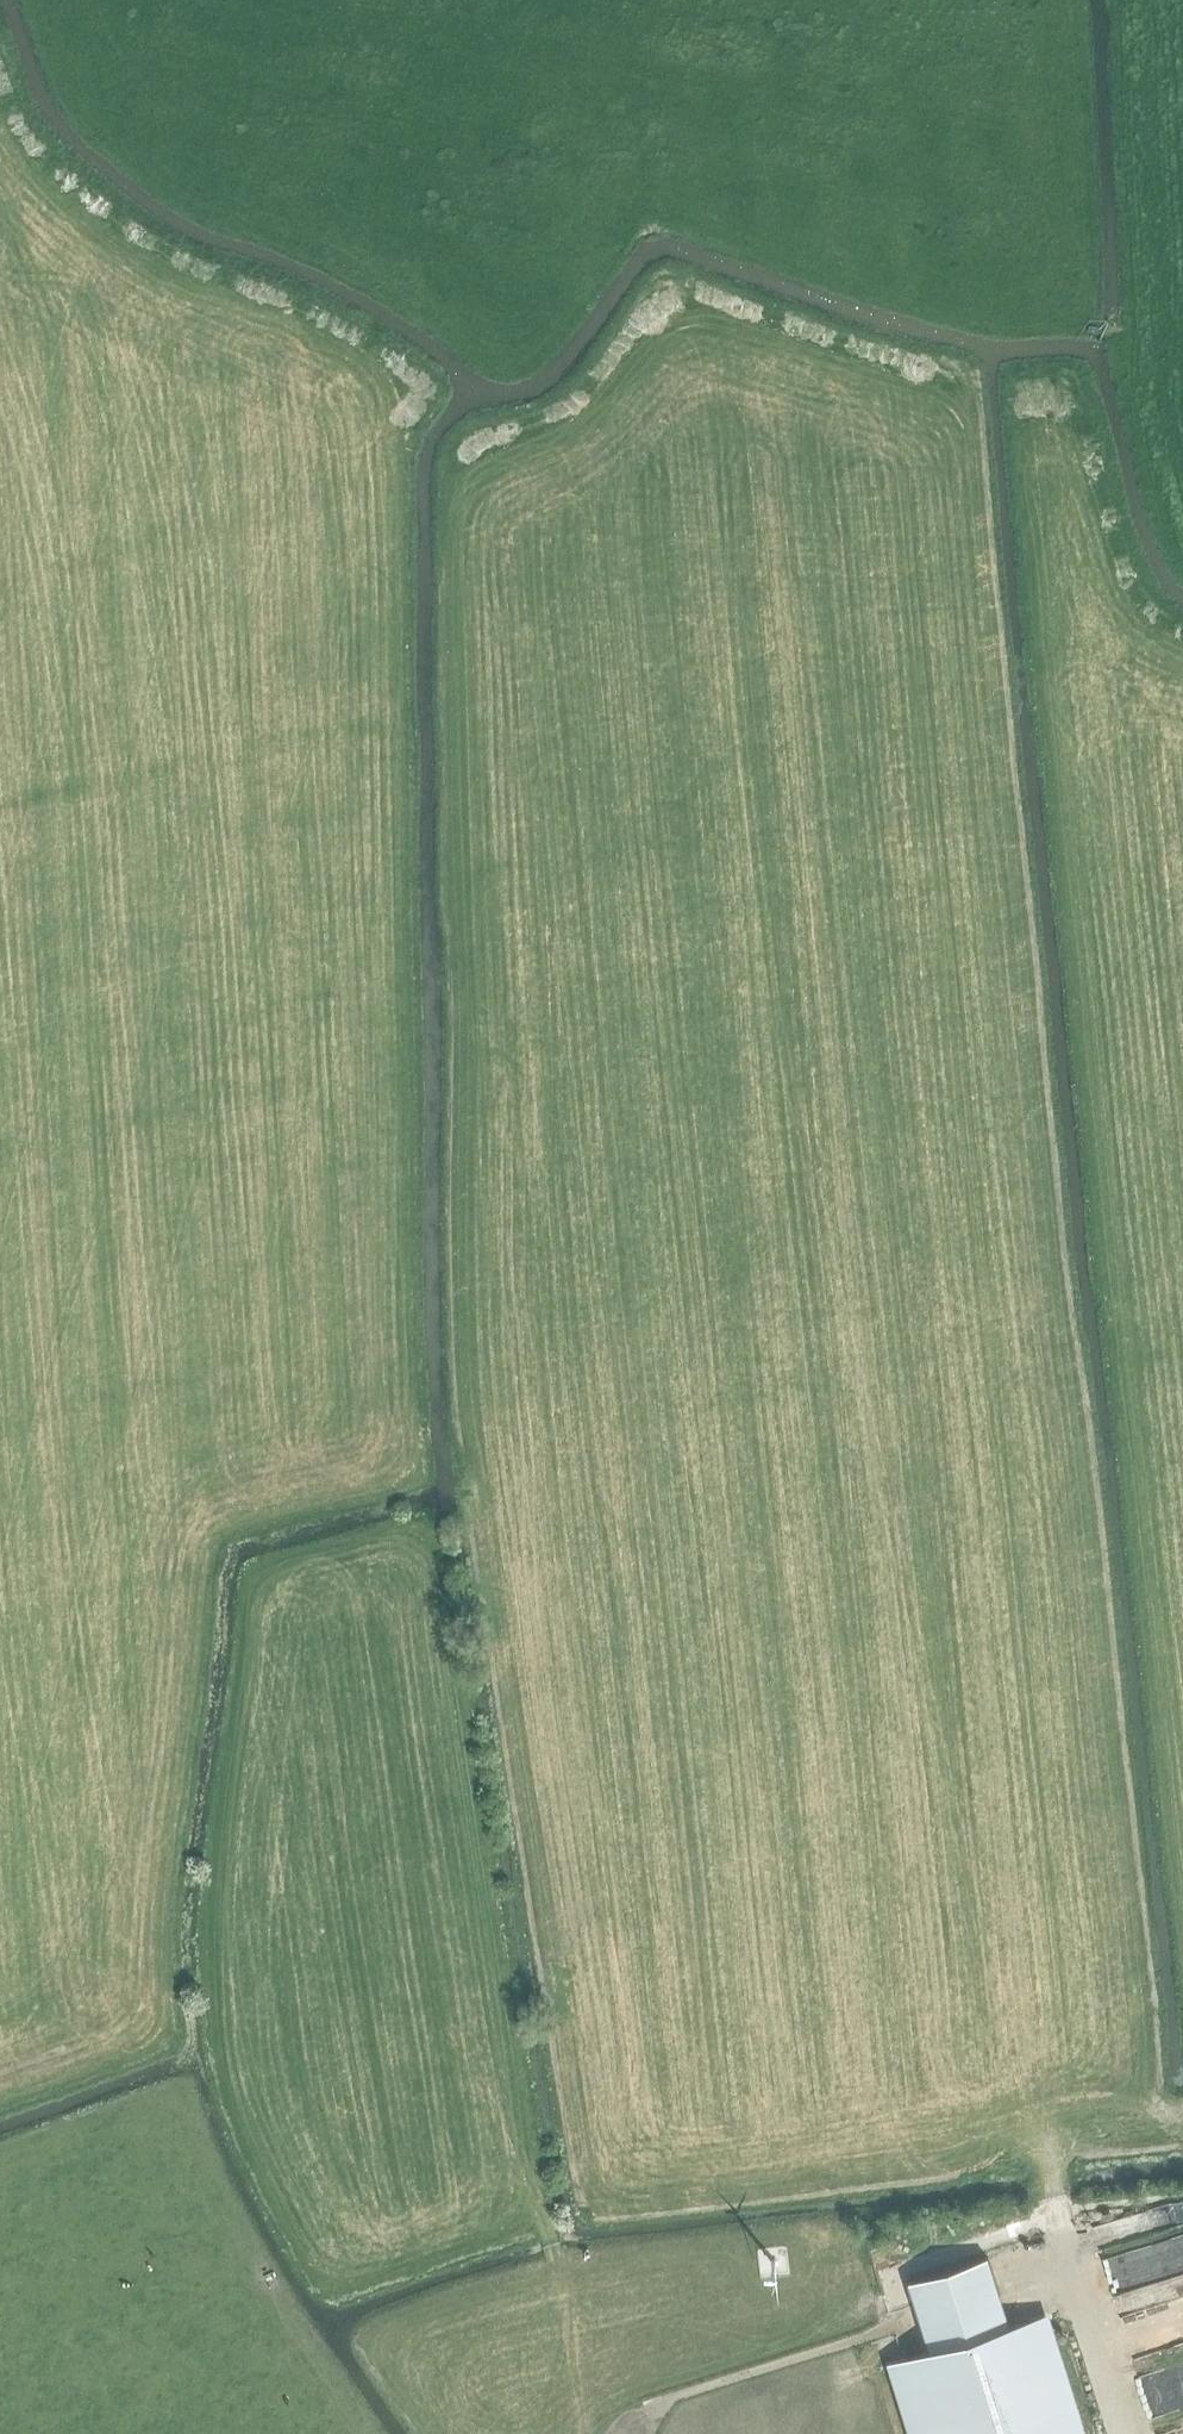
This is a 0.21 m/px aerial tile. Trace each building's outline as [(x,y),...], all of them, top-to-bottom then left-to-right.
[(1182,2294),(1182,2230),(1106,2249),(1121,2309),(1182,2294)] [(907,2282),(928,2351),(892,2362),(914,2433),(1080,2433),(1043,2315),(1007,2326),(985,2258),(907,2282)] [(1155,2413),(1160,2432),(1182,2426),(1182,2406),(1155,2413)]
